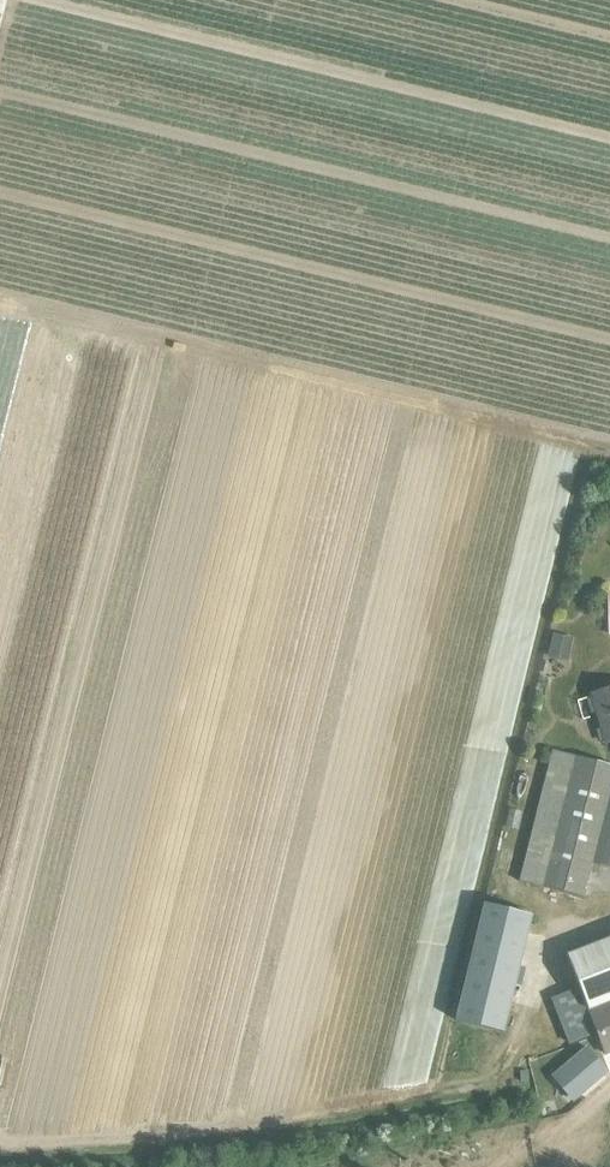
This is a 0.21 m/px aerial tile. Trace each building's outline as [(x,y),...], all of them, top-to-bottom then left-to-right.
[(568,652),(572,638),(553,634),(550,648),(568,652)] [(604,742),(609,741),(609,688),(590,694),(604,742)] [(609,789),(609,788),(609,764),(551,750),(518,881),(583,896),(591,864),(609,868),(609,789)] [(481,901),(457,1019),(507,1029),(531,911),(481,901)] [(566,955),(575,977),(587,1008),(605,1053),(609,1051),(609,938),(566,955)] [(582,1092),(605,1070),(591,1055),(595,1051),(589,1046),(562,1071),(582,1092)]
